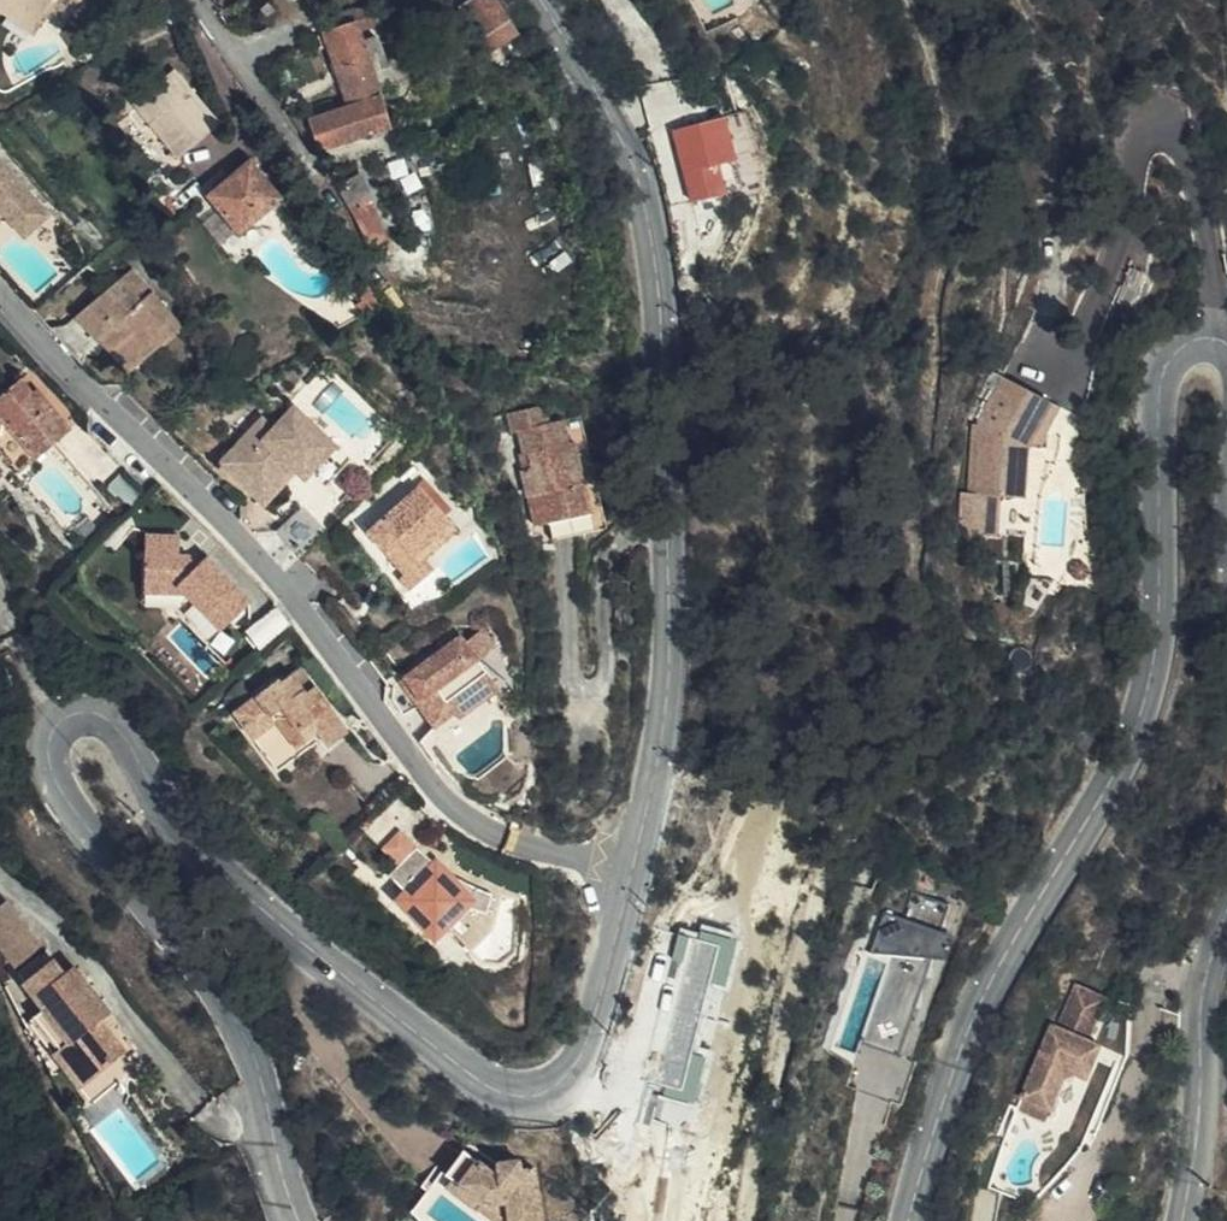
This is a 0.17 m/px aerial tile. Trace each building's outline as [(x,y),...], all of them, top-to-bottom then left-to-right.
[(26,29),(34,17),(10,0),(0,0),(0,10),(26,29)] [(34,17),(45,0),(10,0),(34,17)] [(505,12),(502,14),(493,0),(463,0),(458,4),(491,51),(518,32),(505,12)] [(517,3),(515,0),(493,0),(502,14),(505,12),(517,3)] [(369,5),(355,11),(362,28),(376,22),(373,13),(369,5)] [(337,28),(332,16),(320,21),(324,33),(337,28)] [(380,32),(366,38),(358,42),(378,96),(390,128),(376,72),(390,66),(383,50),(387,48),(380,32)] [(215,118),(168,62),(153,73),(149,69),(136,81),(141,86),(120,104),(141,128),(144,126),(170,155),(215,118)] [(327,96),(285,114),(287,116),(292,114),(330,101),(327,96)] [(344,97),(330,101),(292,114),(319,156),(390,128),(378,96),(348,107),(344,97)] [(729,113),(673,126),(690,201),(728,192),(721,162),(739,158),(729,113)] [(279,200),(251,162),(206,194),(235,232),(279,200)] [(9,223),(19,235),(38,217),(0,173),(0,221),(9,223)] [(365,177),(336,190),(346,208),(370,197),(372,196),(365,177)] [(370,197),(346,208),(365,240),(389,239),(370,197)] [(138,300),(149,291),(129,269),(118,278),(138,300)] [(179,327),(149,291),(138,300),(118,278),(59,330),(79,352),(96,340),(112,326),(141,359),(179,327)] [(125,372),(141,359),(112,326),(96,340),(125,372)] [(24,458),(39,446),(68,424),(36,383),(32,386),(20,372),(0,388),(0,428),(24,458)] [(1041,444),(1053,414),(1004,394),(985,441),(988,514),(1036,512),(1034,472),(1023,473),(1023,457),(1034,461),(1046,466),(1053,449),(1050,448),(1041,444)] [(566,442),(559,419),(544,424),(539,408),(505,419),(510,437),(516,435),(522,455),(527,453),(531,469),(520,472),(527,498),(540,493),(548,522),(591,509),(572,441),(566,442)] [(577,414),(559,419),(566,442),(572,441),(591,509),(548,522),(552,538),(595,527),(603,515),(577,414)] [(1053,414),(1041,444),(1050,448),(1062,418),(1053,414)] [(214,462),(235,484),(253,490),(278,468),(296,484),(311,499),(336,474),(283,419),(261,441),(248,428),(214,462)] [(1034,472),(1034,461),(1023,457),(1023,473),(1034,472)] [(253,490),(235,484),(257,505),(278,485),(287,492),(296,484),(278,468),(253,490)] [(414,562),(451,531),(416,490),(362,532),(406,586),(424,573),(414,562)] [(540,493),(527,498),(535,525),(548,522),(540,493)] [(294,559),(320,533),(296,511),(270,534),(294,559)] [(983,514),(977,514),(978,542),(992,553),(995,553),(994,514),(988,514),(983,514)] [(182,555),(182,530),(146,530),(145,593),(199,594),(198,623),(236,624),(237,555),(182,555)] [(403,680),(421,706),(434,696),(452,722),(495,691),(477,666),(496,651),(484,633),(463,647),(459,642),(403,680)] [(305,688),(312,683),(298,665),(291,670),(305,688)] [(347,730),(312,683),(305,688),(291,670),(276,680),(274,677),(229,712),(251,741),(282,718),(306,750),(314,743),(307,734),(313,729),(325,745),(347,730)] [(495,691),(452,722),(456,728),(499,698),(495,691)] [(434,696),(421,706),(415,711),(432,735),(452,722),(434,696)] [(275,774),(306,750),(282,718),(251,741),(275,774)] [(453,879),(414,844),(387,871),(402,884),(394,893),(436,933),(464,904),(478,909),(487,890),(455,876),(453,879)] [(0,907),(0,957),(12,974),(42,952),(6,903),(0,907)] [(883,909),(869,956),(886,961),(854,1072),(861,1074),(858,1086),(901,1098),(950,928),(883,909)] [(122,1061),(94,1023),(78,1002),(91,993),(72,969),(60,978),(51,965),(22,987),(41,1016),(31,1024),(58,1062),(49,1069),(72,1101),(122,1061)] [(1064,989),(1045,1030),(1051,1032),(1069,990),(1064,989)] [(1045,1030),(1014,1102),(1043,1115),(1057,1083),(1068,1079),(1081,1085),(1095,1052),(1082,1047),(1100,1004),(1069,990),(1051,1032),(1045,1030)] [(78,1002),(94,1023),(106,1013),(91,993),(78,1002)] [(58,1062),(31,1024),(20,1033),(49,1069),(58,1062)] [(650,1080),(682,1088),(690,1059),(658,1051),(650,1080)] [(132,1075),(122,1061),(72,1101),(82,1114),(132,1075)] [(1039,1126),(1043,1115),(1014,1102),(1009,1113),(1039,1126)] [(443,1165),(473,1203),(490,1202),(493,1220),(534,1220),(525,1169),(509,1171),(506,1154),(483,1157),(484,1164),(476,1165),(454,1139),(435,1155),(443,1165)] [(443,1165),(438,1170),(479,1220),(493,1220),(490,1202),(473,1203),(443,1165)]
